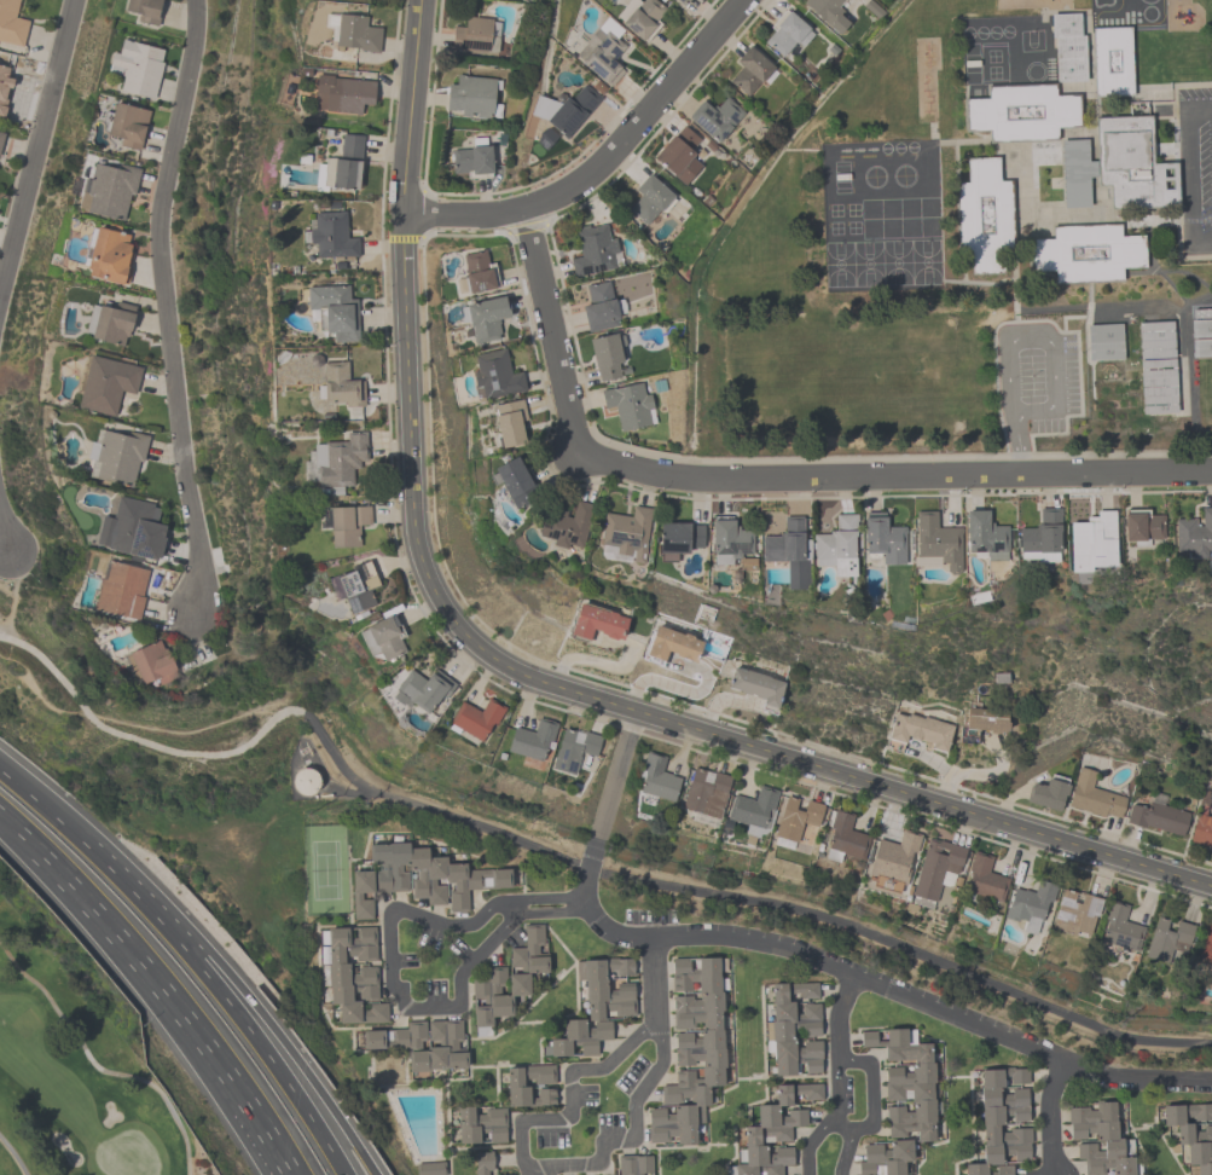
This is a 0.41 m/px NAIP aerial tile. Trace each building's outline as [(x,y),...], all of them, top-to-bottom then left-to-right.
[(22,46),(0,40),(0,0),(18,0),(13,17),(28,21),(22,46)] [(124,11),(127,0),(160,0),(160,2),(161,2),(157,18),(158,18),(157,25),(137,21),(138,13),(124,11)] [(615,16),(629,0),(638,0),(640,2),(643,0),(655,0),(666,10),(656,19),(661,24),(645,41),(643,39),(640,41),(620,23),(621,21),(615,16)] [(683,9),(691,0),(672,0),(683,9)] [(801,2),(803,0),(852,0),(845,8),(839,5),(837,6),(842,11),(839,15),(848,23),(837,35),(820,21),(822,19),(801,2)] [(813,34),(789,62),(783,56),(782,57),(770,46),(769,47),(762,42),(773,30),(770,27),(784,10),(787,12),(788,10),(810,29),(808,30),(813,34)] [(1050,13),(1079,12),(1080,35),(1084,35),(1085,80),(1056,81),(1055,37),(1051,37),(1050,13)] [(381,28),(378,52),(360,50),(360,48),(335,46),(338,13),(366,17),(366,27),(381,28)] [(492,22),(499,22),(498,36),(499,36),(497,52),(487,51),(487,52),(451,50),(453,25),(464,27),(465,16),(492,18),(492,22)] [(613,59),(621,66),(620,68),(624,71),(610,86),(605,82),(605,83),(579,62),(581,59),(575,54),(586,41),(585,41),(607,16),(622,30),(616,39),(625,46),(613,59)] [(1092,28),(1130,27),(1132,95),(1094,95),(1092,28)] [(163,48),(160,63),(163,63),(155,100),(117,91),(120,76),(108,73),(112,52),(117,53),(121,39),(163,48)] [(735,60),(749,45),(773,68),(772,69),(777,73),(766,83),(762,80),(759,83),(759,82),(746,97),(729,81),(741,66),(735,60)] [(4,117),(0,116),(0,65),(8,68),(6,77),(13,79),(11,88),(10,88),(5,106),(6,106),(4,117)] [(313,108),(317,74),(332,76),(332,77),(376,82),(373,105),(361,104),(360,115),(324,111),(325,109),(313,108)] [(494,79),(492,103),(501,104),(500,117),(491,117),(491,118),(475,117),(476,112),(470,112),(470,116),(460,116),(460,110),(445,109),(447,83),(456,85),(456,75),(494,79)] [(566,139),(545,121),(545,120),(529,115),(537,94),(561,103),(566,97),(569,99),(582,83),(596,94),(597,94),(601,98),(566,139)] [(991,140),(991,129),(967,129),(965,99),(988,99),(988,87),(1054,86),(1055,95),(1078,95),(1079,126),(1056,126),(1056,139),(991,140)] [(743,112),(717,143),(686,117),(702,100),(708,105),(711,102),(717,106),(725,97),(743,112)] [(139,150),(117,145),(120,138),(106,135),(115,102),(149,111),(139,150)] [(1178,207),(1109,209),(1109,184),(1097,185),(1096,176),(1089,178),(1089,207),(1063,208),(1062,140),(1088,140),(1088,161),(1096,161),(1095,117),(1152,116),(1153,162),(1177,162),(1178,207)] [(653,156),(673,134),(674,135),(683,126),(700,140),(690,150),(694,154),(691,157),(701,166),(683,185),(672,175),(672,174),(653,156)] [(358,190),(327,186),(326,191),(314,190),(317,163),(324,164),(325,157),(338,158),(341,134),(363,135),(358,190)] [(491,178),(466,179),(466,173),(452,173),(452,150),(469,149),(469,146),(471,146),(471,138),(485,138),(486,146),(491,146),(492,173),(491,173),(491,178)] [(957,183),(967,183),(967,158),(998,158),(998,181),(1010,181),(1011,249),(1002,250),(1002,273),(969,273),(969,250),(958,250),(957,183)] [(123,220),(86,212),(86,210),(77,208),(81,191),(83,179),(89,180),(93,163),(117,169),(118,163),(139,168),(133,195),(129,195),(123,220)] [(646,225),(633,213),(632,214),(627,209),(640,195),(634,189),(648,173),(673,196),(672,197),(674,199),(663,213),(661,210),(659,212),(657,212),(646,225)] [(358,256),(315,256),(314,243),(308,243),(308,230),(314,230),(313,213),(337,212),(337,210),(346,210),(346,238),(358,237),(358,256)] [(574,277),(569,259),(580,256),(575,230),(579,228),(579,226),(587,225),(588,227),(605,224),(609,239),(614,238),(621,266),(574,277)] [(1121,282),(1054,283),(1054,272),(1031,272),(1031,239),(1052,238),(1052,226),(1119,225),(1120,236),(1143,236),(1144,267),(1121,267),(1121,282)] [(87,276),(89,268),(86,268),(88,259),(85,257),(87,247),(91,248),(97,226),(129,235),(127,243),(131,244),(128,253),(132,253),(128,268),(131,270),(127,284),(123,284),(122,285),(100,279),(100,278),(87,276)] [(454,279),(465,277),(464,274),(466,273),(462,255),(485,250),(488,264),(493,262),(498,285),(494,286),(494,288),(468,294),(468,291),(457,294),(454,279)] [(588,303),(585,285),(608,280),(611,299),(614,299),(619,319),(617,319),(619,326),(587,332),(581,306),(588,303)] [(348,284),(349,299),(356,299),(358,341),(332,342),(332,331),(325,331),(325,330),(318,331),(318,320),(309,320),(309,309),(307,309),(307,286),(338,286),(338,284),(348,284)] [(472,343),(465,305),(504,296),(506,309),(508,309),(510,317),(499,319),(499,324),(498,324),(499,334),(498,334),(498,338),(472,343)] [(91,305),(99,306),(99,305),(102,306),(103,301),(110,302),(109,307),(114,308),(116,301),(135,306),(127,337),(124,336),(122,346),(89,337),(91,334),(85,332),(91,305)] [(1190,308),(1211,308),(1211,317),(1191,318),(1190,308)] [(1190,320),(1211,320),(1211,356),(1191,358),(1190,320)] [(1177,413),(1141,415),(1137,323),(1173,322),(1177,413)] [(1123,359),(1088,361),(1086,325),(1121,324),(1123,359)] [(597,382),(587,338),(616,332),(616,334),(622,335),(625,343),(620,348),(622,363),(617,364),(620,376),(597,382)] [(504,348),(510,374),(521,371),(526,392),(520,393),(520,392),(486,399),(487,403),(479,405),(477,400),(476,400),(472,384),(474,384),(471,372),(476,371),(472,355),(504,348)] [(141,367),(134,394),(120,390),(114,416),(76,407),(89,354),(141,367)] [(364,406),(344,406),(344,403),(324,403),(324,399),(317,399),(317,384),(323,384),(323,363),(347,361),(347,380),(358,380),(358,381),(363,381),(364,406)] [(599,390),(642,382),(644,394),(649,393),(653,409),(651,409),(655,423),(650,424),(620,432),(614,405),(603,407),(599,390)] [(522,399),(527,419),(520,421),(524,442),(501,448),(492,405),(522,399)] [(88,476),(92,459),(86,458),(91,441),(94,442),(97,429),(127,435),(128,430),(149,435),(143,462),(138,461),(132,487),(88,476)] [(365,432),(366,459),(359,461),(359,468),(352,468),(353,486),(318,487),(317,468),(313,468),(313,444),(323,444),(323,442),(347,441),(346,432),(365,432)] [(514,508),(500,482),(493,486),(488,476),(495,473),(493,468),(516,456),(527,475),(529,474),(532,480),(529,481),(532,486),(528,488),(533,498),(514,508)] [(102,515),(112,517),(118,496),(153,504),(152,507),(158,508),(155,523),(166,526),(162,537),(164,537),(158,557),(156,557),(155,561),(106,549),(106,546),(94,544),(102,515)] [(581,548),(568,543),(566,549),(552,544),(553,539),(538,536),(547,502),(567,508),(564,516),(570,517),(576,499),(593,504),(581,548)] [(651,508),(650,517),(651,519),(645,563),(632,562),(633,550),(631,550),(630,556),(615,554),(616,546),(599,544),(604,513),(631,516),(632,505),(651,508)] [(369,507),(370,525),(359,525),(359,546),(330,546),(330,507),(369,507)] [(1201,507),(1211,507),(1211,550),(1205,550),(1205,557),(1191,557),(1191,550),(1173,550),(1173,519),(1195,519),(1195,526),(1201,526),(1201,507)] [(1019,560),(1019,552),(1019,528),(1034,528),(1034,525),(1038,525),(1038,508),(1060,508),(1060,523),(1059,523),(1059,552),(1056,552),(1056,562),(1036,562),(1036,560),(1019,560)] [(1123,540),(1123,514),(1125,514),(1125,509),(1148,509),(1148,515),(1162,515),(1162,538),(1143,538),(1143,540),(1123,540)] [(987,510),(987,522),(993,522),(993,525),(1007,525),(1007,551),(1005,551),(1005,561),(986,561),(986,557),(973,557),(973,552),(967,552),(967,532),(965,532),(965,510),(987,510)] [(1114,566),(1089,566),(1089,572),(1068,572),(1068,522),(1085,522),(1085,517),(1095,517),(1095,510),(1113,510),(1114,566)] [(905,527),(905,565),(882,565),(882,552),(880,552),(880,557),(866,557),(866,552),(864,552),(864,516),(865,516),(865,511),(885,511),(885,516),(886,516),(886,527),(905,527)] [(961,527),(961,571),(956,574),(950,574),(946,571),(946,562),(939,563),(939,556),(916,556),(916,517),(915,517),(915,511),(936,511),(936,528),(961,527)] [(856,514),(856,537),(854,537),(854,575),(833,575),(833,565),(813,565),(813,549),(811,549),(811,542),(813,542),(813,539),(812,539),(812,534),(829,534),(829,531),(835,531),(835,514),(856,514)] [(802,515),(802,560),(807,560),(807,589),(787,589),(787,561),(761,561),(761,536),(778,536),(778,533),(781,533),(781,532),(783,532),(783,515),(802,515)] [(740,554),(740,557),(738,557),(738,558),(732,558),(732,563),(714,563),(714,554),(712,554),(712,520),(713,520),(713,516),(731,516),(731,520),(733,520),(733,526),(738,526),(738,529),(753,529),(753,554),(740,554)] [(675,562),(659,562),(660,522),(689,523),(703,525),(702,548),(689,548),(688,554),(677,552),(675,562)] [(146,571),(145,575),(144,574),(141,581),(144,581),(140,596),(144,597),(138,620),(92,608),(100,577),(102,578),(106,560),(146,571)] [(326,578),(337,574),(338,577),(354,569),(353,567),(369,561),(378,585),(370,589),(376,604),(350,614),(343,597),(335,601),(326,578)] [(621,641),(616,638),(614,639),(605,637),(603,635),(598,633),(599,631),(592,629),(588,639),(569,633),(580,603),(607,612),(608,610),(615,613),(616,615),(628,619),(621,641)] [(405,652),(384,661),(379,652),(370,656),(358,632),(366,629),(365,626),(388,615),(389,617),(394,614),(405,636),(399,638),(405,652)] [(702,642),(695,662),(688,659),(685,660),(682,659),(680,656),(673,654),(674,653),(667,650),(662,661),(644,654),(655,625),(682,635),(685,633),(691,635),(692,638),(702,642)] [(141,683),(128,653),(158,639),(162,649),(164,648),(167,653),(168,653),(175,670),(173,670),(176,677),(158,684),(156,678),(141,683)] [(732,667),(737,668),(738,667),(769,677),(769,678),(783,683),(776,708),(761,704),(762,699),(727,688),(731,676),(730,676),(732,667)] [(410,670),(425,681),(430,672),(431,673),(434,670),(454,684),(443,700),(439,696),(427,714),(411,702),(407,707),(404,704),(402,705),(392,698),(396,690),(395,689),(410,670)] [(504,707),(494,724),(492,723),(481,741),(459,729),(457,734),(447,728),(450,723),(448,723),(460,701),(480,712),(487,698),(504,707)] [(1007,711),(1005,722),(1008,722),(1007,730),(1004,730),(1004,731),(998,731),(998,734),(987,733),(987,730),(964,728),(965,707),(1007,711)] [(944,753),(929,748),(932,743),(918,740),(917,741),(907,739),(909,736),(905,736),(903,743),(886,739),(894,713),(907,717),(907,714),(922,718),(923,717),(952,725),(944,753)] [(557,724),(551,742),(546,740),(540,762),(506,751),(514,727),(533,733),(538,718),(541,719),(543,718),(552,722),(552,723),(557,724)] [(579,752),(578,757),(579,757),(574,775),(550,768),(556,749),(557,749),(563,728),(582,733),(584,731),(601,736),(595,756),(579,752)] [(666,757),(661,771),(672,774),(671,775),(680,778),(673,801),(639,791),(645,771),(640,770),(646,751),(666,757)] [(1067,806),(1078,766),(1095,771),(1091,787),(1125,797),(1119,817),(1104,814),(1103,817),(1067,806)] [(718,818),(680,808),(694,768),(713,774),(714,771),(731,777),(718,818)] [(315,774),(297,775),(298,794),(316,793),(315,774)] [(1044,786),(1046,778),(1049,778),(1051,774),(1067,778),(1066,783),(1068,785),(1066,795),(1063,795),(1059,811),(1026,801),(1032,782),(1044,786)] [(732,794),(754,800),(759,785),(777,791),(772,809),(772,810),(766,832),(762,834),(759,834),(759,838),(744,833),(747,824),(726,818),(732,794)] [(773,835),(778,817),(779,817),(785,795),(798,799),(794,809),(802,811),(806,799),(823,804),(817,827),(802,823),(796,843),(773,835)] [(1189,814),(1182,837),(1146,826),(1144,828),(1125,822),(1131,803),(1147,808),(1149,801),(1189,814)] [(862,859),(841,855),(839,863),(823,858),(833,828),(829,827),(834,810),(853,815),(848,829),(869,835),(862,859)] [(1196,814),(1211,818),(1211,847),(1188,840),(1196,814)] [(877,838),(897,844),(901,829),(921,834),(915,852),(911,852),(906,868),(909,869),(904,886),(900,884),(897,893),(871,886),(874,876),(866,874),(877,838)] [(964,847),(957,872),(953,875),(951,885),(940,882),(934,902),(932,902),(930,909),(910,903),(912,896),(911,895),(927,839),(936,841),(938,840),(964,847)] [(378,863),(369,864),(369,861),(367,844),(407,843),(407,849),(427,847),(427,856),(445,856),(445,863),(465,863),(465,870),(510,869),(510,887),(466,889),(468,910),(452,910),(452,913),(448,913),(448,891),(453,890),(452,882),(445,884),(445,878),(435,879),(435,885),(445,885),(445,904),(425,904),(425,898),(411,898),(411,879),(416,879),(416,872),(408,872),(408,869),(407,869),(407,864),(401,864),(401,872),(407,872),(407,891),(372,892),(360,892),(361,899),(371,899),(372,919),(352,919),(352,870),(378,870),(378,863)] [(973,851),(992,857),(987,872),(1008,878),(1001,903),(962,891),(969,869),(967,869),(973,851)] [(1023,931),(1026,921),(1017,919),(1016,921),(1003,918),(1005,907),(1008,908),(1014,889),(1022,891),(1023,890),(1033,892),(1037,879),(1056,885),(1051,902),(1046,901),(1040,921),(1039,921),(1034,934),(1023,931)] [(1102,899),(1090,936),(1077,931),(1075,936),(1050,927),(1062,889),(1074,892),(1072,902),(1079,904),(1081,893),(1102,899)] [(1101,940),(1107,920),(1102,919),(1108,899),(1129,905),(1124,921),(1144,927),(1136,951),(1101,940)] [(1193,926),(1187,945),(1185,945),(1183,953),(1171,949),(1166,963),(1143,957),(1156,916),(1167,920),(1165,930),(1173,932),(1176,921),(1193,926)] [(1202,921),(1211,924),(1211,966),(1196,961),(1202,940),(1196,938),(1202,921)] [(472,1026),(471,979),(487,979),(486,967),(505,966),(506,985),(499,986),(499,995),(508,994),(508,974),(510,974),(509,948),(524,947),(523,925),(543,924),(544,945),(538,945),(538,953),(546,953),(547,972),(528,973),(529,995),(511,996),(512,1015),(492,1017),(492,1026),(472,1026)] [(330,1005),(330,985),(321,985),(320,966),(327,965),(327,963),(320,963),(320,947),(327,947),(327,944),(320,944),(319,931),(326,931),(326,927),(375,926),(376,960),(354,961),(354,956),(347,956),(347,963),(348,963),(348,974),(356,974),(356,967),(376,967),(377,1001),(360,1001),(360,1009),(367,1009),(367,1003),(387,1003),(387,1021),(338,1023),(337,1003),(330,1005)] [(593,1028),(593,1020),(587,1020),(586,1001),(584,1001),(584,980),(576,980),(575,961),(582,961),(582,960),(604,960),(604,959),(616,957),(616,959),(633,959),(633,976),(614,976),(613,972),(605,972),(605,990),(615,989),(615,983),(632,983),(633,997),(634,997),(636,1015),(614,1017),(614,1012),(607,1012),(607,1020),(610,1020),(611,1040),(597,1041),(597,1055),(550,1055),(550,1054),(543,1054),(541,1046),(546,1046),(546,1042),(550,1042),(549,1038),(562,1038),(562,1019),(585,1019),(585,1028),(593,1028)] [(695,1144),(675,1144),(675,1136),(668,1136),(668,1142),(646,1142),(646,1124),(648,1124),(648,1109),(665,1109),(665,1113),(673,1113),(673,1104),(660,1105),(660,1084),(674,1084),(674,1070),(694,1070),(694,1078),(701,1078),(701,1066),(702,1066),(702,1061),(694,1061),(694,1066),(674,1066),(674,1032),(691,1032),(691,1038),(700,1038),(700,1030),(701,1030),(701,1023),(694,1023),(694,1029),(672,1029),(672,996),(691,995),(691,999),(698,999),(698,994),(697,994),(697,982),(690,982),(690,991),(671,991),(671,974),(671,957),(688,957),(688,960),(689,960),(689,969),(698,968),(697,957),(719,957),(725,957),(725,972),(719,972),(719,978),(726,978),(726,990),(719,990),(719,991),(721,991),(721,1012),(720,1012),(720,1030),(721,1030),(721,1048),(724,1048),(724,1067),(721,1067),(723,1086),(708,1086),(708,1106),(703,1106),(703,1123),(695,1123),(695,1144)] [(775,1075),(773,1060),(772,1060),(772,1052),(765,1052),(765,1021),(770,1021),(770,1020),(771,1020),(771,983),(785,983),(785,984),(818,983),(818,997),(800,999),(800,994),(789,994),(789,1001),(794,1001),(794,1014),(801,1013),(801,1003),(819,1003),(819,1036),(802,1036),(802,1031),(791,1031),(791,1038),(794,1037),(794,1047),(801,1047),(801,1041),(820,1041),(820,1059),(819,1059),(819,1073),(805,1073),(805,1063),(799,1063),(799,1073),(794,1073),(795,1075),(775,1075)] [(405,1021),(424,1020),(425,1041),(419,1041),(421,1049),(425,1048),(425,1047),(437,1047),(437,1040),(428,1041),(427,1020),(460,1019),(462,1041),(457,1041),(457,1049),(464,1048),(464,1052),(465,1052),(466,1067),(429,1069),(429,1071),(408,1072),(407,1049),(394,1049),(394,1044),(383,1046),(383,1048),(363,1049),(361,1030),(406,1029),(405,1021)] [(903,1162),(904,1174),(858,1174),(857,1160),(863,1160),(863,1145),(871,1145),(871,1142),(887,1142),(887,1122),(886,1122),(885,1106),(904,1106),(904,1112),(912,1112),(911,1101),(910,1101),(910,1089),(903,1089),(903,1100),(885,1101),(883,1067),(901,1066),(901,1072),(911,1071),(911,1064),(915,1064),(915,1060),(885,1060),(885,1046),(860,1047),(859,1031),(876,1031),(876,1043),(886,1043),(885,1029),(905,1028),(905,1030),(915,1030),(916,1043),(930,1043),(930,1063),(933,1063),(933,1083),(932,1083),(932,1099),(933,1099),(934,1101),(939,1101),(940,1113),(934,1113),(934,1129),(933,1129),(933,1141),(916,1141),(916,1131),(905,1131),(905,1140),(911,1140),(911,1162),(903,1162)] [(555,1065),(555,1083),(533,1084),(533,1080),(526,1080),(526,1087),(528,1087),(528,1098),(537,1098),(537,1088),(555,1088),(555,1105),(538,1105),(538,1106),(506,1107),(506,1067),(522,1067),(522,1065),(555,1065)] [(1010,1165),(1011,1174),(964,1174),(964,1163),(982,1163),(981,1145),(982,1145),(982,1125),(981,1125),(980,1070),(1002,1069),(1002,1066),(1014,1066),(1014,1069),(1027,1069),(1028,1083),(1009,1084),(1009,1076),(1002,1076),(1003,1087),(1001,1087),(1001,1094),(1011,1094),(1010,1089),(1027,1088),(1027,1121),(1013,1121),(1011,1116),(1002,1116),(1002,1131),(1009,1131),(1009,1128),(1030,1128),(1030,1144),(1030,1159),(1014,1159),(1014,1156),(1004,1156),(1004,1162),(1001,1162),(1001,1164),(986,1164),(986,1171),(996,1171),(996,1165),(1010,1165)] [(782,1165),(782,1174),(726,1174),(725,1165),(733,1165),(733,1164),(737,1164),(737,1150),(743,1150),(743,1147),(744,1146),(743,1127),(756,1125),(756,1105),(775,1104),(775,1084),(820,1083),(820,1099),(804,1100),(804,1095),(793,1095),(793,1105),(778,1105),(778,1116),(787,1116),(787,1110),(806,1109),(806,1127),(790,1127),(790,1141),(761,1141),(761,1145),(766,1145),(766,1153),(773,1153),(773,1147),(791,1147),(793,1165),(782,1165)] [(1132,1140),(1133,1174),(1112,1174),(1112,1168),(1103,1168),(1103,1174),(1084,1174),(1084,1159),(1075,1159),(1075,1144),(1095,1144),(1095,1151),(1103,1151),(1103,1140),(1095,1141),(1095,1133),(1085,1133),(1085,1139),(1069,1139),(1068,1123),(1067,1123),(1067,1107),(1088,1106),(1088,1110),(1095,1110),(1095,1100),(1114,1099),(1115,1121),(1117,1121),(1117,1139),(1121,1139),(1123,1140),(1132,1140)] [(1161,1105),(1211,1104),(1211,1107),(1211,1115),(1211,1124),(1211,1174),(1196,1174),(1195,1165),(1187,1165),(1185,1145),(1177,1145),(1176,1125),(1161,1125),(1161,1105)] [(458,1144),(457,1107),(474,1106),(474,1107),(476,1107),(476,1115),(483,1115),(483,1109),(505,1109),(506,1142),(487,1142),(487,1135),(479,1135),(479,1142),(458,1144)] [(487,1170),(487,1174),(474,1174),(474,1168),(475,1168),(475,1151),(492,1151),(492,1170),(487,1170)] [(642,1173),(642,1174),(617,1174),(617,1154),(651,1154),(651,1173),(642,1173)] [(443,1162),(445,1174),(415,1174),(414,1163),(443,1162)]
